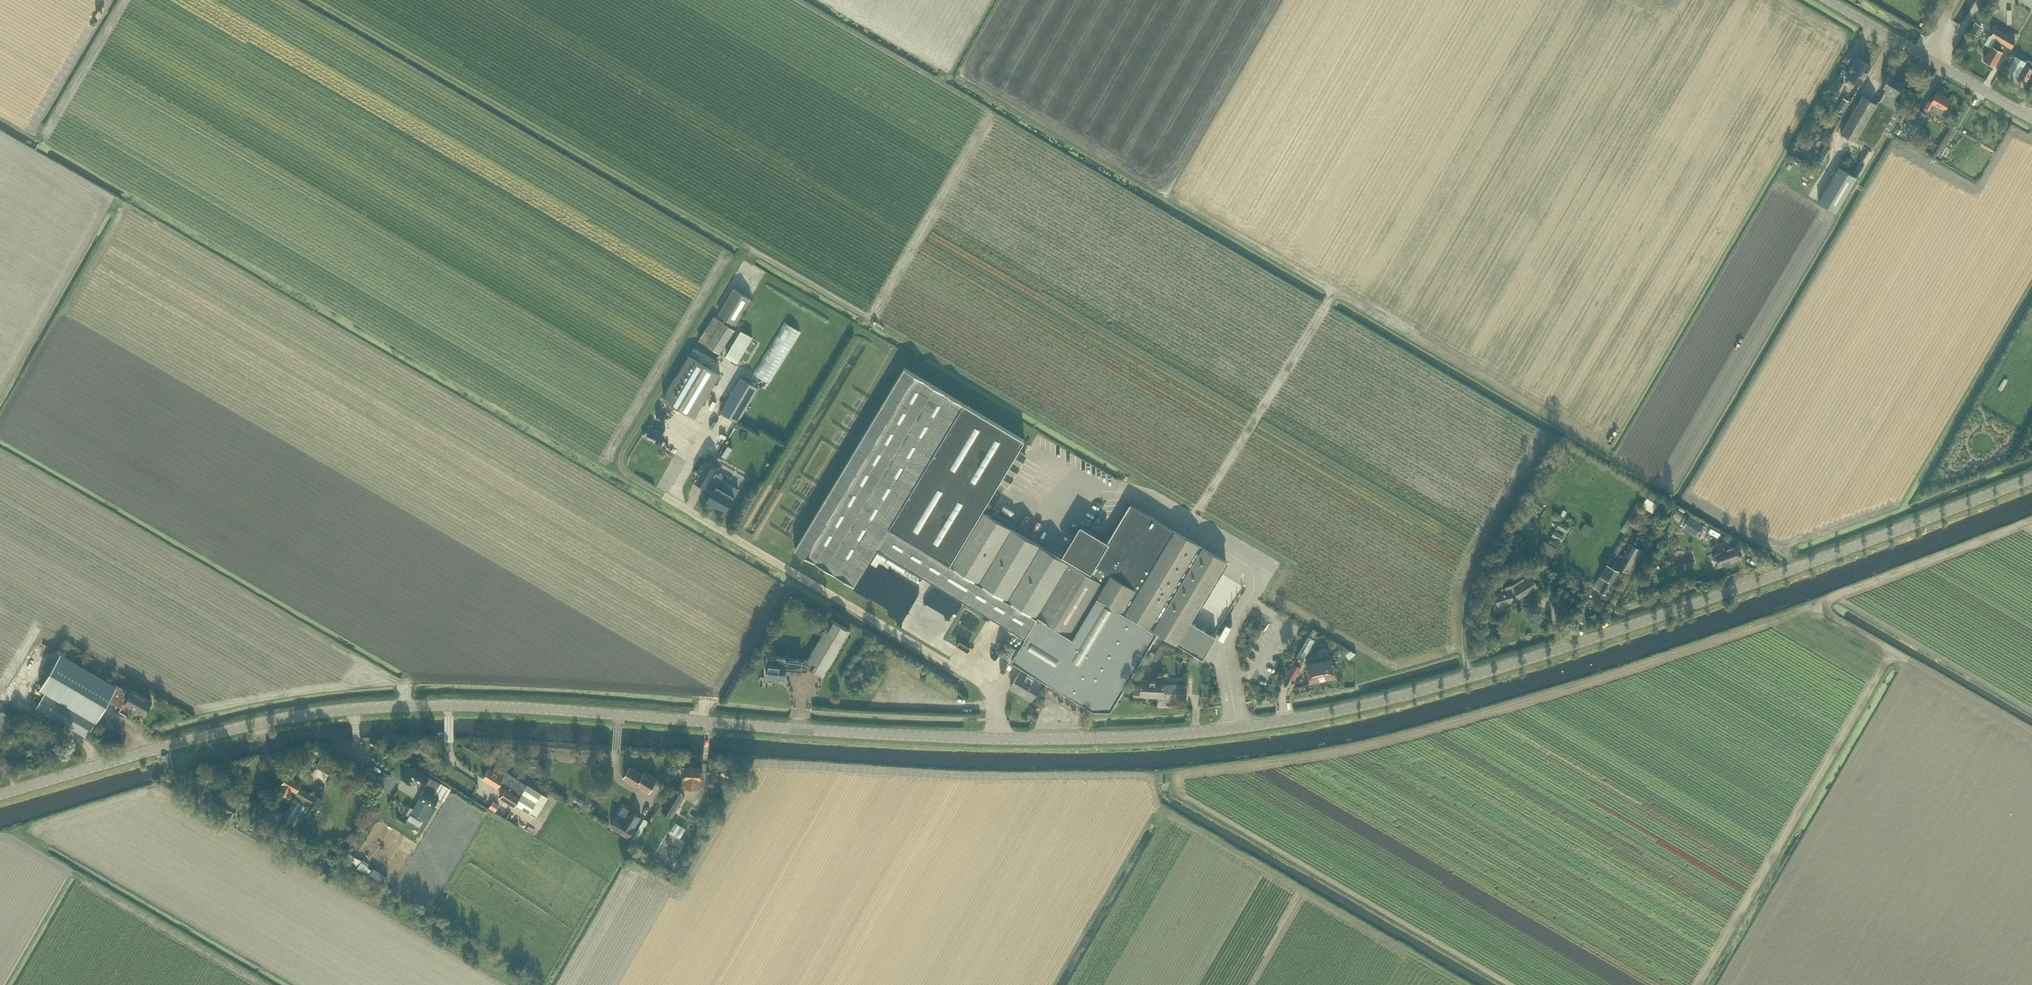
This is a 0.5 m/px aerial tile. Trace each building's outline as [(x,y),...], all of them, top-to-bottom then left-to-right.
[(2002,11),(1997,19),(2003,22),(2007,14),(2002,11)] [(1976,22),(1970,31),(1978,35),(1983,26),(1976,22)] [(2011,48),(2016,39),(1996,27),(1991,36),(1996,39),(1992,45),(1983,59),(1994,66),(2003,51),(2006,45),(2011,48)] [(2031,67),(2031,63),(2026,59),(2026,61),(2016,55),(2007,70),(2018,76),(2021,72),(2022,72),(2019,77),(2027,81),(2031,72),(2031,68),(2031,67)] [(1860,85),(1872,65),(1857,56),(1846,76),(1860,85)] [(1863,95),(1841,132),(1855,141),(1857,138),(1874,147),(1877,142),(1883,132),(1885,129),(1888,132),(1898,114),(1895,112),(1896,110),(1895,110),(1899,102),(1895,100),(1904,83),(1890,75),(1883,87),(1886,88),(1884,92),(1884,93),(1880,101),(1879,100),(1877,104),(1863,95)] [(1837,94),(1843,83),(1836,79),(1829,89),(1837,94)] [(1951,100),(1942,95),(1943,93),(1938,89),(1931,101),(1929,99),(1922,111),(1915,107),(1903,128),(1911,132),(1916,124),(1924,129),(1931,116),(1928,114),(1930,110),(1941,116),(1951,100)] [(1848,102),(1849,101),(1843,97),(1837,108),(1843,111),(1844,110),(1845,111),(1850,103),(1848,102)] [(1820,158),(1824,161),(1830,151),(1826,148),(1820,158)] [(1868,149),(1862,160),(1865,161),(1871,151),(1868,149)] [(1819,160),(1815,168),(1819,170),(1823,163),(1819,160)] [(1860,162),(1854,173),(1857,175),(1863,164),(1860,162)] [(1857,177),(1839,166),(1818,202),(1837,212),(1857,177)] [(1858,183),(1855,181),(1849,190),(1853,192),(1856,186),(1858,183)] [(736,324),(752,298),(734,288),(719,314),(725,318),(723,322),(715,316),(699,339),(720,353),(735,329),(731,327),(733,323),(736,324)] [(733,344),(727,355),(736,361),(743,350),(752,335),(742,329),(733,344)] [(740,356),(751,363),(744,372),(752,377),(764,358),(757,354),(755,357),(744,350),(740,356)] [(695,417),(721,374),(689,355),(664,398),(695,417)] [(905,367),(795,549),(850,582),(854,584),(877,547),(1026,637),(1012,660),(1094,710),(1111,709),(1158,631),(1186,648),(1203,658),(1216,637),(1199,626),(1190,621),(1226,562),(1131,503),(1110,539),(1099,533),(1091,528),(1089,527),(1083,523),(1082,526),(1066,554),(1073,558),(1069,563),(1063,559),(1052,552),(1041,546),(1035,542),(990,515),(984,511),(975,526),(973,525),(1000,481),(1008,486),(1027,455),(1026,454),(1019,450),(1025,439),(964,403),(958,399),(905,367)] [(741,376),(721,411),(738,421),(758,387),(747,380),(741,376)] [(708,402),(702,413),(707,415),(712,404),(708,402)] [(671,477),(683,449),(670,443),(657,471),(671,477)] [(698,476),(694,482),(707,489),(707,488),(710,484),(710,483),(717,472),(719,468),(712,463),(707,460),(698,476)] [(713,491),(707,501),(708,501),(709,499),(719,505),(718,507),(726,511),(735,496),(739,489),(721,478),(723,475),(717,472),(710,483),(710,484),(707,488),(713,491)] [(1025,490),(1023,495),(1049,508),(1051,503),(1025,490)] [(1650,492),(1647,498),(1657,504),(1661,499),(1651,492),(1650,492)] [(1703,524),(1690,516),(1683,528),(1696,536),(1703,524)] [(1580,530),(1588,535),(1593,526),(1585,521),(1580,530)] [(1566,532),(1570,527),(1561,522),(1557,527),(1566,532)] [(1561,541),(1564,536),(1555,530),(1552,536),(1561,541)] [(1737,556),(1738,555),(1740,555),(1740,553),(1742,552),(1739,542),(1729,545),(1728,539),(1718,543),(1720,549),(1712,552),(1717,566),(1738,559),(1737,556)] [(1542,550),(1539,555),(1550,561),(1553,555),(1557,549),(1544,541),(1539,549),(1542,550)] [(1631,542),(1617,566),(1628,572),(1642,549),(1631,542)] [(1607,563),(1594,584),(1597,586),(1597,588),(1606,593),(1619,570),(1607,563)] [(1587,578),(1572,568),(1567,575),(1582,585),(1587,578)] [(1520,596),(1538,585),(1531,573),(1513,584),(1502,587),(1503,591),(1495,594),(1499,605),(1520,598),(1520,596)] [(859,596),(876,606),(879,600),(862,590),(859,596)] [(944,596),(940,602),(947,605),(950,599),(944,596)] [(896,617),(899,612),(880,602),(877,607),(896,617)] [(902,615),(899,621),(917,629),(920,623),(902,615)] [(768,656),(766,676),(785,678),(787,668),(807,671),(809,667),(825,676),(851,630),(831,618),(808,659),(805,658),(803,661),(803,662),(786,660),(786,658),(768,656)] [(937,642),(941,637),(924,627),(921,632),(937,642)] [(1299,665),(1304,656),(1305,657),(1315,639),(1308,635),(1287,674),(1294,678),(1301,666),(1299,665)] [(1156,661),(1166,645),(1161,643),(1152,658),(1156,661)] [(1361,648),(1355,653),(1359,657),(1365,652),(1361,648)] [(152,700),(132,689),(130,692),(116,684),(116,685),(61,653),(40,688),(45,692),(37,707),(87,736),(109,699),(122,707),(125,703),(144,714),(152,700)] [(1321,656),(1322,660),(1307,663),(1311,682),(1335,677),(1332,658),(1330,659),(1330,655),(1328,654),(1322,655),(1321,656)] [(1032,699),(1042,683),(1021,670),(1011,687),(1032,699)] [(1164,683),(1164,679),(1142,679),(1142,684),(1134,684),(1133,696),(1163,697),(1163,701),(1187,702),(1188,684),(1164,683)] [(422,787),(422,786),(425,787),(409,814),(424,822),(439,795),(434,793),(440,782),(409,763),(401,777),(412,784),(413,782),(422,787)] [(646,772),(644,774),(631,766),(624,777),(638,786),(638,785),(642,787),(642,788),(649,792),(657,779),(646,772)] [(701,788),(702,768),(687,766),(686,776),(683,776),(682,787),(701,788)] [(489,767),(482,778),(496,787),(499,784),(505,788),(499,797),(514,806),(515,804),(528,812),(541,792),(506,771),(503,776),(489,767)] [(299,786),(301,781),(287,774),(278,789),(288,795),(291,789),(294,791),(292,793),(296,796),(283,819),(292,825),(304,804),(307,806),(306,808),(313,812),(322,798),(314,793),(313,794),(299,786)] [(453,783),(446,792),(451,796),(458,787),(453,783)] [(662,810),(672,816),(685,795),(675,788),(662,810)] [(495,811),(499,804),(493,800),(489,807),(495,811)] [(641,817),(631,810),(625,820),(618,816),(612,827),(629,837),(641,817)] [(681,837),(687,828),(676,822),(671,830),(681,837)] [(316,837),(307,832),(305,836),(314,841),(316,837)] [(670,858),(665,866),(674,870),(678,862),(670,858)]
